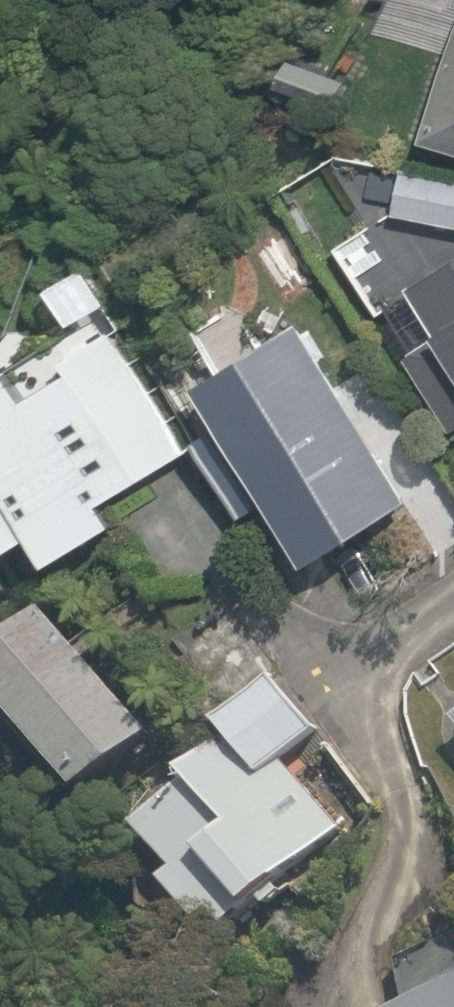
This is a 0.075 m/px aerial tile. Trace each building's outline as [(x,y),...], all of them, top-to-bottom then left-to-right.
[(453,147),(453,16),(441,12),(406,134),(453,147)] [(386,219),(453,227),(453,171),(393,163),(386,219)] [(365,296),(444,422),(453,415),(453,241),(365,296)] [(75,251),(27,276),(52,324),(100,299),(75,251)] [(240,326),(226,300),(173,329),(190,362),(167,375),(193,423),(172,434),(201,488),(219,520),(250,503),(284,565),(387,510),(276,307),(240,326)] [(9,524),(30,564),(109,521),(95,495),(179,449),(107,316),(0,374),(0,529),(9,524)] [(0,614),(0,725),(42,788),(126,733),(32,593),(0,614)] [(270,754),(312,721),(260,657),(186,717),(191,723),(140,765),(152,780),(108,816),(142,859),(133,867),(192,941),(234,908),(227,899),(324,821),(270,754)] [(441,718),(453,736),(453,708),(441,718)] [(385,1006),(453,1006),(453,975),(385,1006)]
